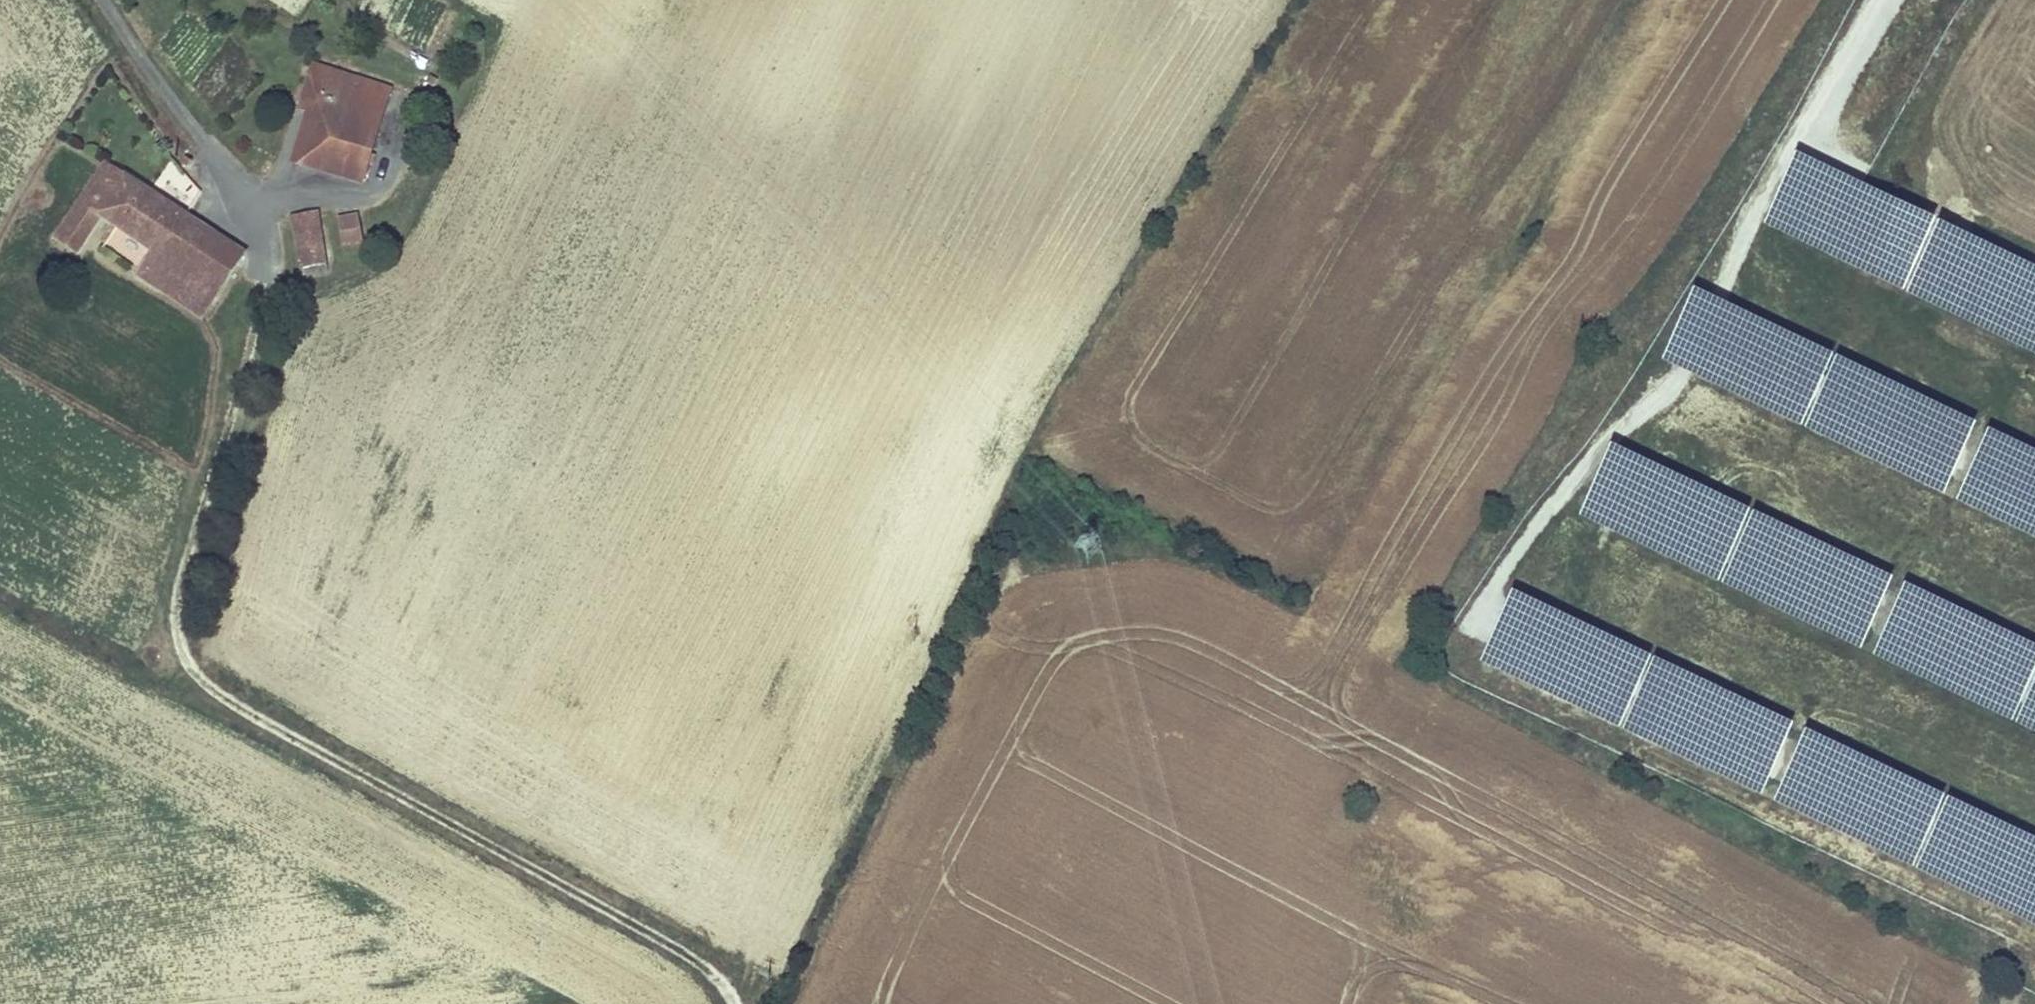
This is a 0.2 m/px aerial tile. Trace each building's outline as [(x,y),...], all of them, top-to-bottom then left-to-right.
[(365,185),(394,87),(312,62),(297,110),(305,112),(290,163),(365,185)] [(190,215),(105,159),(69,214),(95,231),(102,220),(115,229),(150,251),(161,259),(190,215)] [(177,171),(166,186),(190,204),(201,189),(177,171)] [(325,245),(319,211),(290,215),(296,250),(325,245)] [(359,213),(337,217),(343,247),(364,243),(359,213)] [(79,255),(95,231),(69,214),(54,238),(79,255)] [(248,252),(190,215),(161,259),(150,251),(137,270),(134,275),(203,320),(248,252)] [(137,270),(150,251),(115,229),(103,248),(137,270)] [(325,245),(296,250),(300,269),(328,264),(325,245)]
